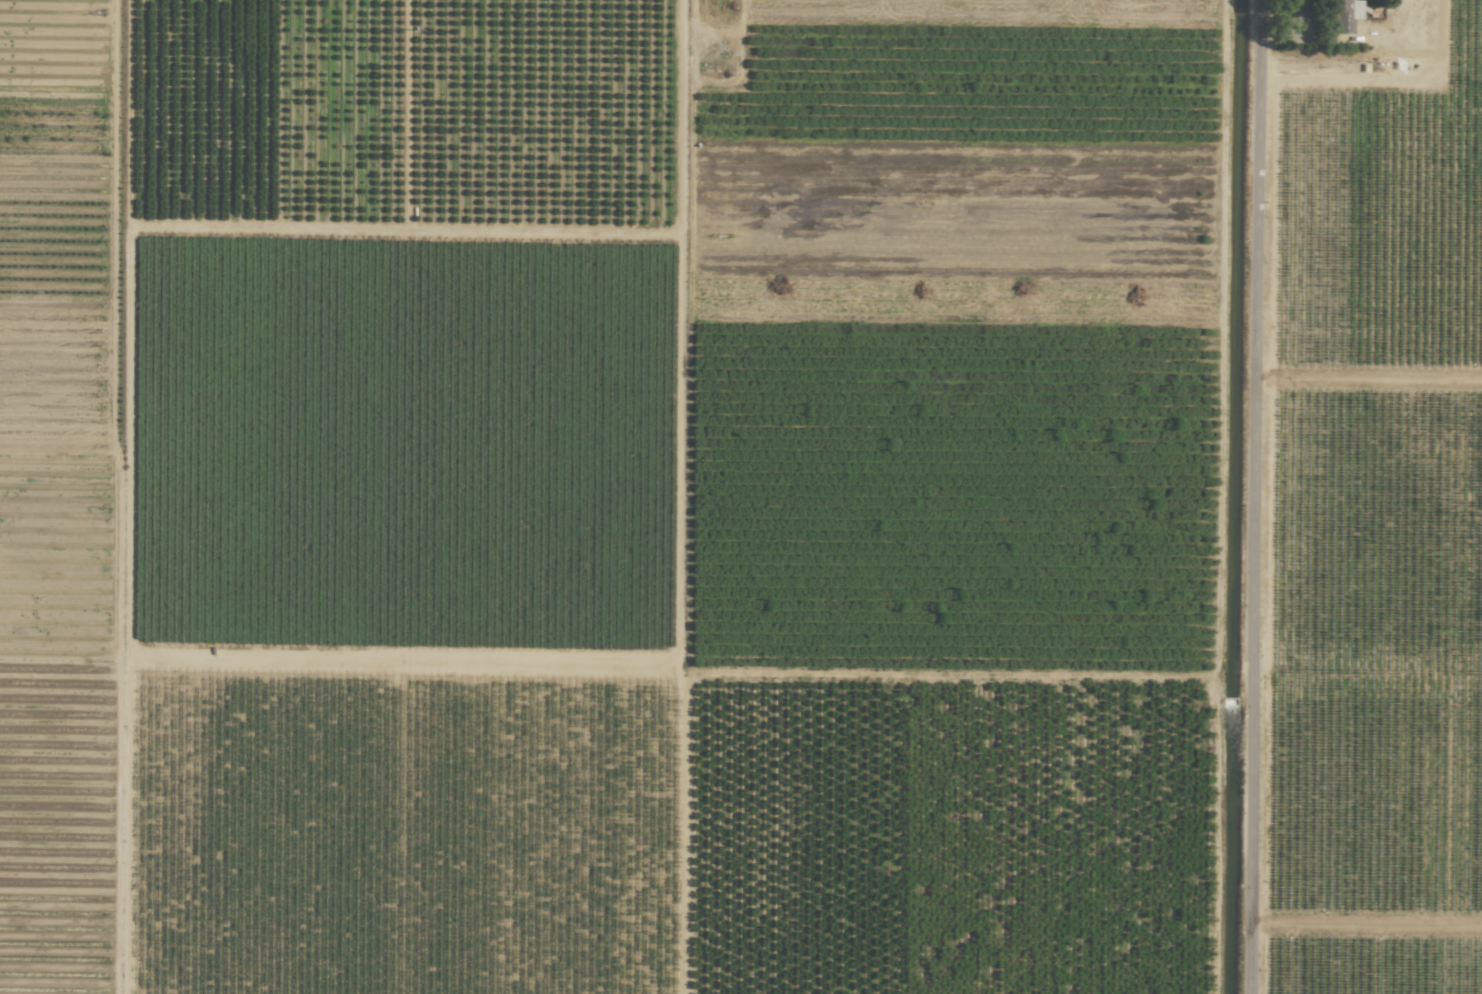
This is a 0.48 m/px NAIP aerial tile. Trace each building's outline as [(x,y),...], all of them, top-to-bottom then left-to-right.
[(1352,19),(1360,19),(1361,1),(1350,0),(1327,0),(1327,11),(1334,11),(1334,33),(1352,34),(1352,19)]
